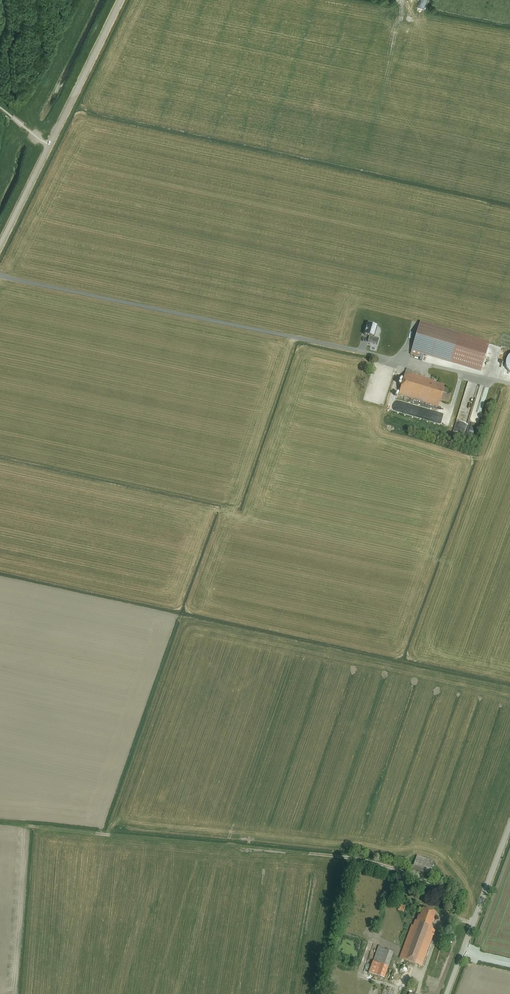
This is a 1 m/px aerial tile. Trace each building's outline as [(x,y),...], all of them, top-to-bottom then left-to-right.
[(489,343),(420,323),(411,355),(420,357),(421,354),(481,372),(489,343)] [(368,324),(364,336),(369,337),(368,343),(377,345),(379,339),(374,337),(377,327),(368,324)] [(403,371),(397,396),(438,407),(439,403),(449,406),(452,393),(445,391),(445,388),(437,385),(438,381),(403,371)] [(468,427),(476,398),(486,401),(486,398),(481,396),(478,395),(481,385),(468,381),(455,431),(464,434),(466,427),(468,427)] [(415,854),(411,867),(429,873),(433,860),(415,854)] [(399,910),(405,912),(407,906),(401,904),(399,910)] [(414,916),(410,926),(401,950),(398,959),(420,967),(434,929),(428,927),(433,914),(422,910),(419,918),(414,916)] [(370,972),(383,977),(393,951),(380,946),(370,972)]
